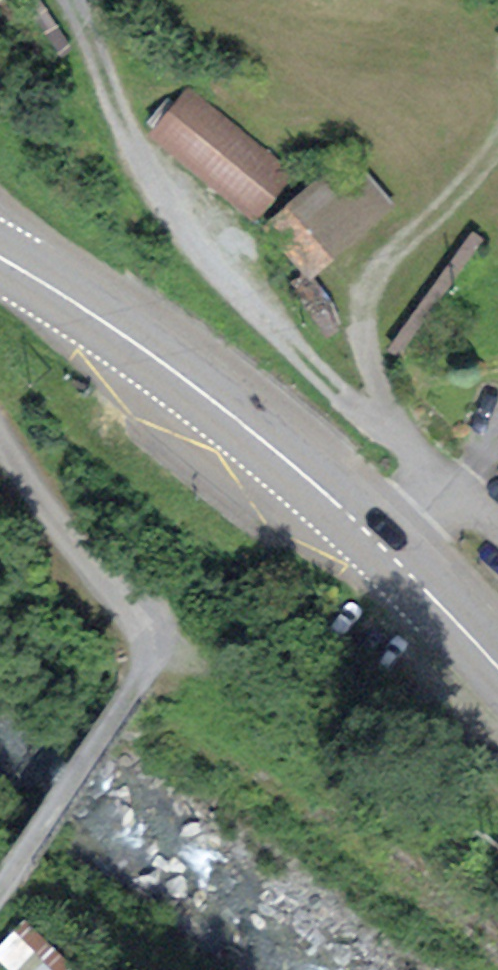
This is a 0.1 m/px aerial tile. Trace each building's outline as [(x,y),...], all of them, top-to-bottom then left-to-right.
[(186,85),(145,135),(255,221),(294,171),(186,85)] [(353,155),(266,229),(309,280),(396,206),(353,155)]
